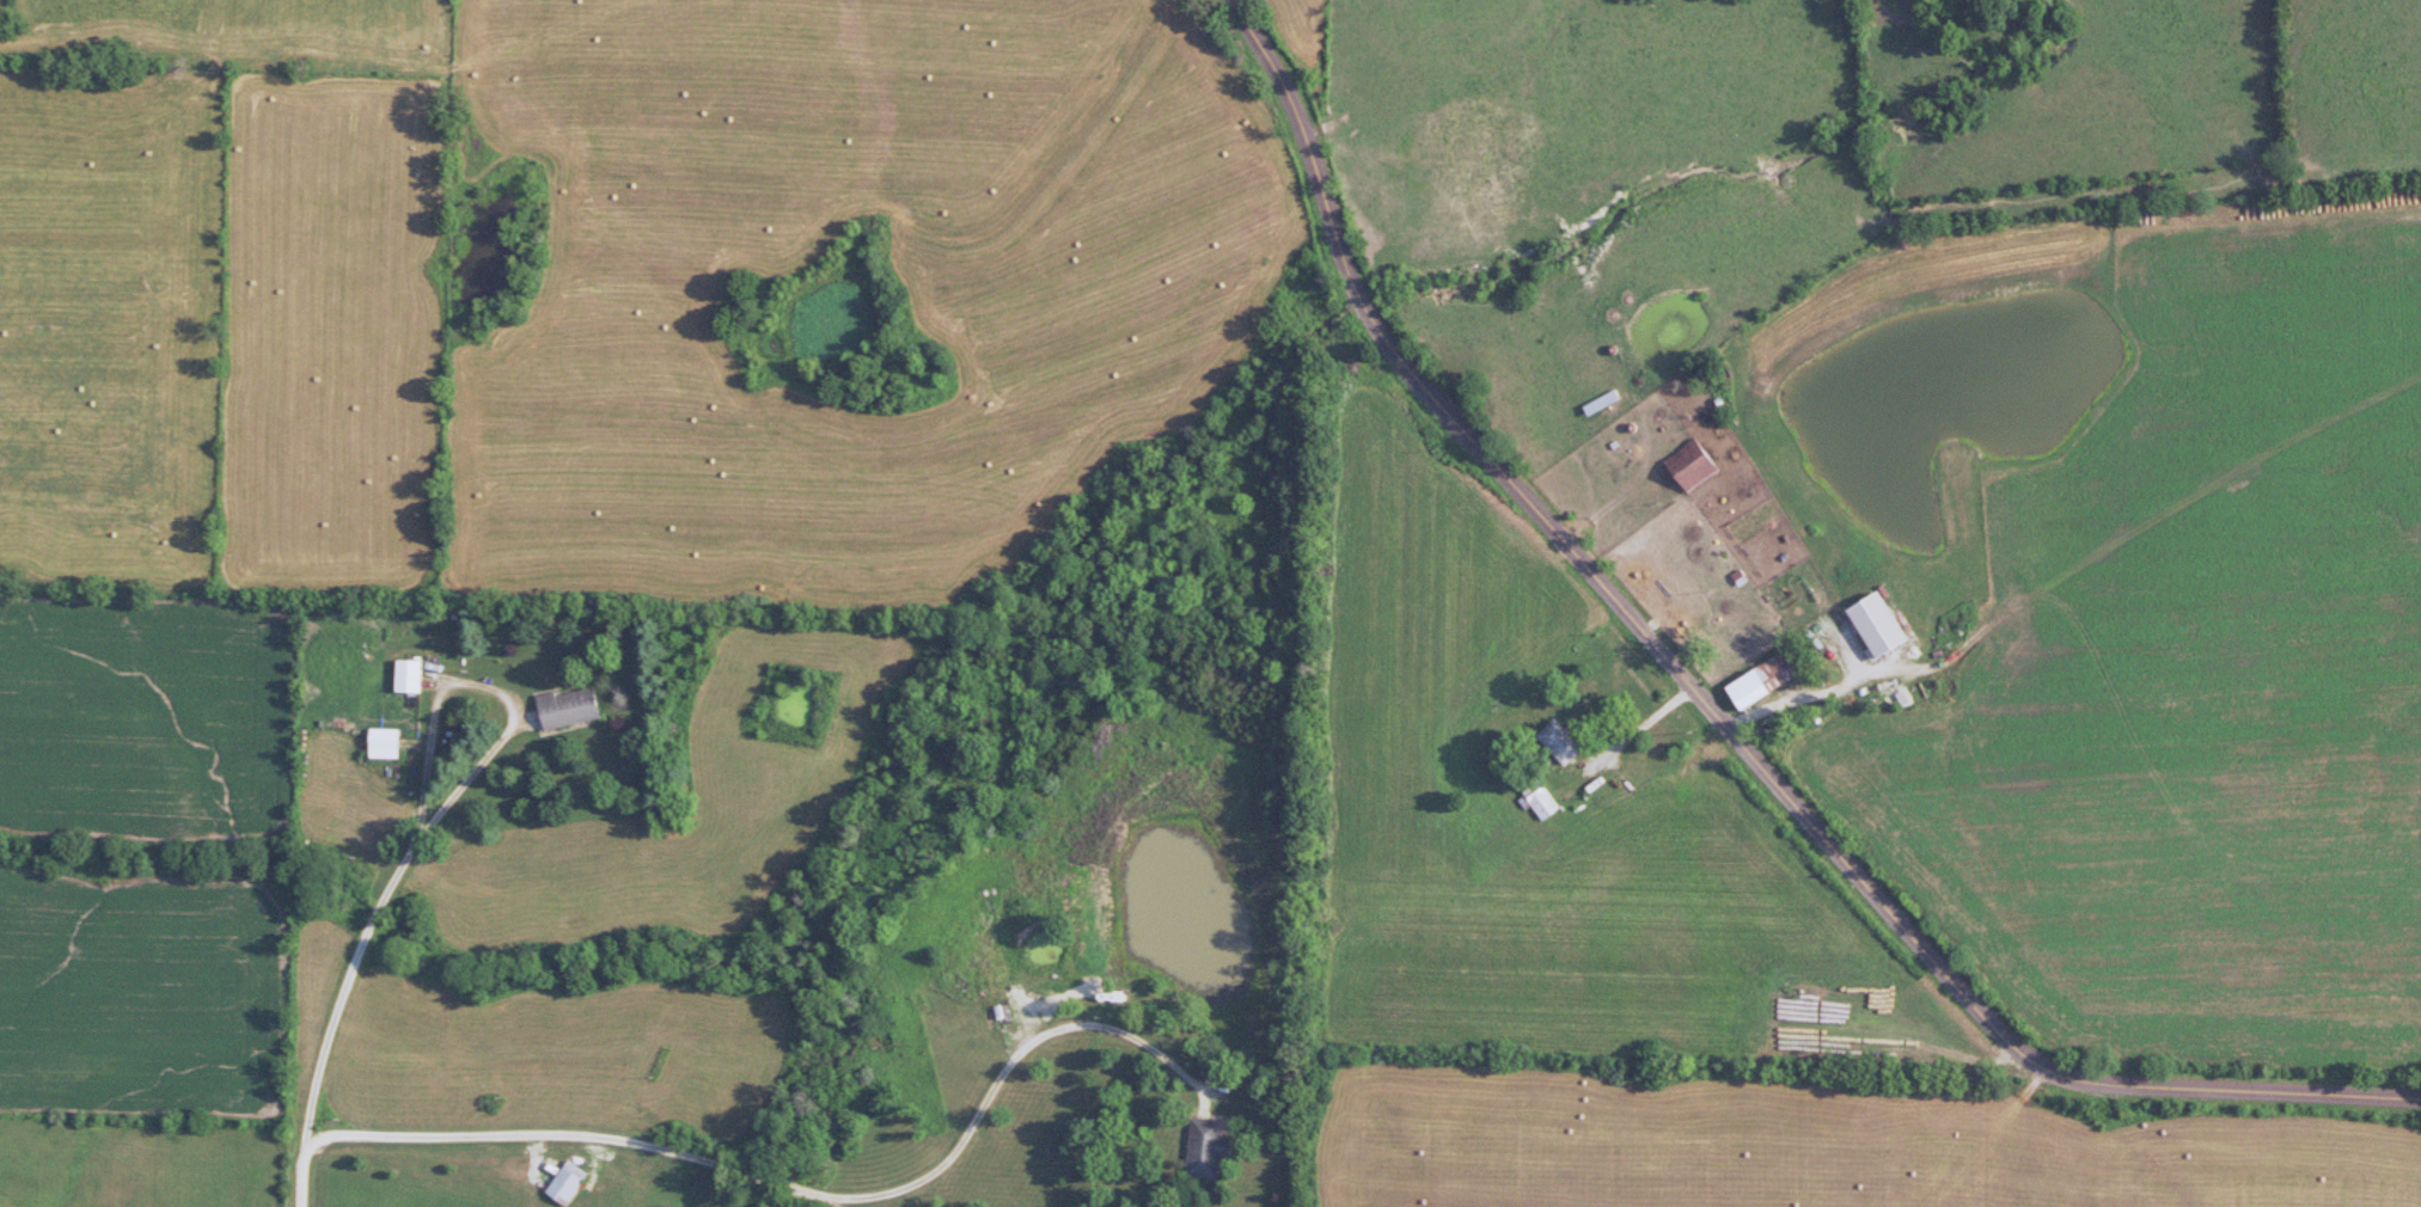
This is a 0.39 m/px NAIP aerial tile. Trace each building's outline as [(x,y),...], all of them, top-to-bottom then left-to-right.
[(1584,417),(1620,401),(1614,389),(1579,405),(1584,417)] [(1717,470),(1692,437),(1659,462),(1684,496),(1717,470)] [(1799,677),(1786,650),(1718,684),(1731,711),(1799,677)] [(400,659),(400,692),(428,692),(428,659),(400,659)] [(549,731),(608,717),(600,684),(541,698),(549,731)] [(1560,767),(1578,749),(1548,719),(1530,737),(1560,767)] [(1555,811),(1535,775),(1516,786),(1536,821),(1555,811)] [(1220,1179),(1221,1155),(1225,1155),(1227,1120),(1191,1118),(1189,1178),(1220,1179)] [(592,1174),(572,1159),(549,1192),(569,1206),(592,1174)]
